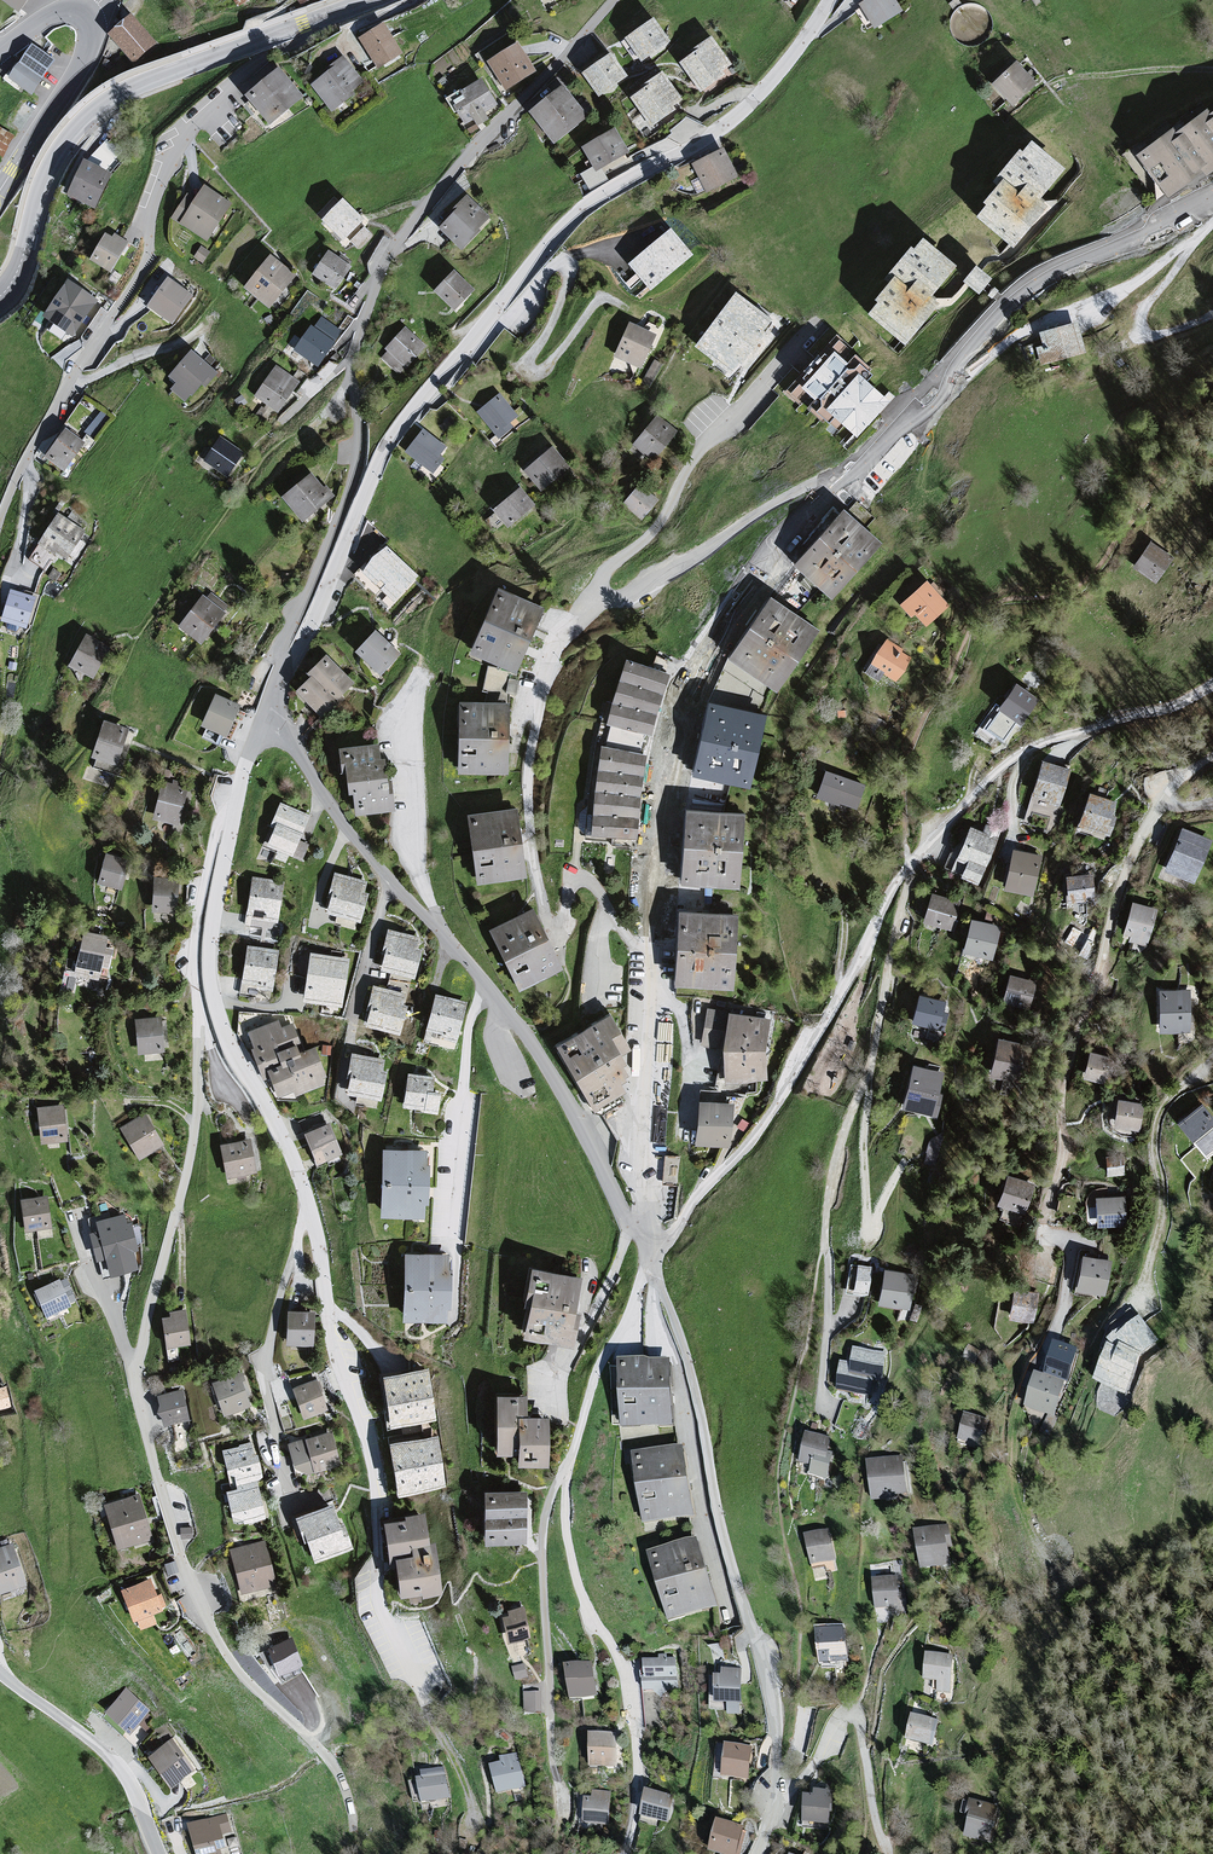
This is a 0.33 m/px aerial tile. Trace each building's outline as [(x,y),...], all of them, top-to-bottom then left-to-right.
[(17,17),(29,0),(0,0),(0,5),(17,17)] [(237,11),(255,0),(231,0),(237,11)] [(858,7),(873,31),(901,14),(893,0),(870,0),(858,7)] [(156,46),(131,18),(108,38),(133,67),(156,46)] [(653,19),(623,40),(640,63),(670,43),(653,19)] [(383,24),(358,40),(376,70),(402,55),(383,24)] [(712,41),(679,65),(699,94),(733,71),(712,41)] [(516,43),(486,63),(506,92),(536,72),(516,43)] [(53,62),(30,47),(7,83),(31,98),(53,62)] [(610,54),(582,74),(598,98),(626,78),(610,54)] [(344,61),(310,87),(332,115),(366,88),(344,61)] [(1040,88),(1019,66),(994,90),(1015,112),(1040,88)] [(279,71),(245,98),(269,128),(302,101),(279,71)] [(663,76),(630,100),(650,128),(684,104),(663,76)] [(482,82),(450,100),(464,125),(496,107),(482,82)] [(562,87),(528,115),(553,146),(587,119),(562,87)] [(1135,156),(1164,201),(1212,171),(1212,107),(1135,156)] [(613,129),(580,148),(595,174),(628,154),(613,129)] [(0,131),(0,158),(2,159),(14,138),(0,131)] [(1007,191),(980,223),(1008,246),(1017,253),(1050,214),(1047,211),(1074,179),(1036,148),(1002,188),(1007,191)] [(723,150),(690,166),(704,195),(737,179),(723,150)] [(111,177),(84,164),(67,201),(93,213),(111,177)] [(203,189),(178,226),(207,245),(232,208),(203,189)] [(467,198),(437,229),(459,251),(489,220),(467,198)] [(347,202),(326,224),(347,245),(368,223),(347,202)] [(627,255),(651,286),(696,252),(673,221),(627,255)] [(127,246),(105,233),(88,263),(110,275),(127,246)] [(921,243),(868,317),(906,344),(933,306),(959,270),(921,243)] [(327,252),(311,276),(334,291),(350,267),(327,252)] [(270,257),(243,291),(269,312),(296,278),(270,257)] [(636,296),(649,288),(631,260),(618,269),(636,296)] [(975,269),(963,283),(968,287),(979,296),(983,290),(991,282),(981,274),(975,269)] [(454,272),(433,294),(453,312),(473,291),(454,272)] [(168,279),(146,309),(171,327),(193,298),(168,279)] [(95,300),(66,283),(42,322),(71,340),(95,300)] [(732,379),(774,329),(735,297),(693,346),(732,379)] [(655,338),(628,325),(613,359),(641,371),(655,338)] [(310,326),(292,351),(316,368),(334,344),(310,326)] [(1079,326),(1041,338),(1050,368),(1089,357),(1079,326)] [(405,328),(384,350),(405,369),(426,348),(405,328)] [(872,373),(836,339),(787,392),(824,425),(872,373)] [(216,375),(190,353),(166,381),(191,403),(216,375)] [(299,382),(274,367),(254,399),(279,414),(299,382)] [(499,394),(475,413),(495,437),(518,419),(499,394)] [(677,434),(656,416),(631,446),(653,464),(677,434)] [(449,452),(422,431),(405,453),(432,474),(449,452)] [(83,445),(64,432),(44,460),(63,474),(83,445)] [(242,453),(219,438),(203,463),(226,478),(242,453)] [(568,468),(546,443),(519,467),(541,492),(568,468)] [(310,476),(280,499),(301,525),(334,497),(327,488),(323,491),(310,476)] [(660,502),(640,484),(622,504),(642,522),(660,502)] [(535,508),(519,490),(493,513),(509,531),(535,508)] [(882,545),(842,511),(793,567),(832,601),(882,545)] [(57,514),(38,545),(70,565),(89,534),(57,514)] [(1174,559),(1148,541),(1131,566),(1158,584),(1174,559)] [(388,547),(362,571),(392,603),(419,579),(388,547)] [(952,608),(929,583),(903,606),(926,632),(952,608)] [(497,589),(468,654),(515,674),(543,609),(497,589)] [(35,598),(10,590),(0,622),(25,629),(35,598)] [(204,599),(180,631),(202,648),(226,616),(230,608),(212,596),(208,601),(204,599)] [(821,635),(771,601),(729,662),(779,696),(821,635)] [(374,631),(353,653),(380,677),(398,654),(374,631)] [(88,636),(71,670),(95,682),(113,649),(88,636)] [(914,659),(885,642),(866,673),(881,682),(886,674),(900,682),(914,659)] [(308,680),(293,694),(324,723),(344,700),(342,697),(354,685),(325,656),(303,676),(308,680)] [(669,675),(624,661),(605,725),(650,738),(669,675)] [(1042,703),(1016,686),(986,734),(1009,749),(1022,727),(1025,729),(1042,703)] [(218,697),(204,728),(229,739),(243,707),(218,697)] [(767,716),(707,702),(690,774),(750,787),(767,716)] [(508,704),(457,703),(456,776),(506,776),(508,704)] [(104,726),(92,763),(119,772),(131,734),(104,726)] [(647,756),(602,747),(591,838),(638,840),(647,756)] [(382,751),(342,755),(345,778),(349,777),(352,801),(356,801),(359,821),(400,816),(396,799),(393,799),(389,766),(384,765),(382,751)] [(1075,772),(1045,764),(1034,805),(1063,813),(1075,772)] [(868,790),(830,776),(820,802),(858,816),(868,790)] [(164,782),(155,819),(181,826),(191,786),(174,782),(174,784),(164,782)] [(1122,805),(1091,795),(1081,829),(1111,839),(1122,805)] [(281,808),(264,849),(294,862),(312,820),(281,808)] [(516,810),(465,817),(475,886),(525,879),(516,810)] [(745,814),(685,810),(680,884),(740,888),(745,814)] [(996,838),(967,826),(950,871),(979,882),(996,838)] [(1210,840),(1179,829),(1163,872),(1195,883),(1210,840)] [(1044,860),(1015,854),(1006,894),(1036,900),(1044,860)] [(109,856),(101,886),(124,892),(132,861),(109,856)] [(370,885),(336,875),(330,897),(333,898),(327,917),(362,926),(370,897),(367,896),(370,885)] [(287,880),(255,876),(248,924),(280,929),(287,880)] [(1095,878),(1068,880),(1070,908),(1098,905),(1095,878)] [(181,881),(157,879),(155,914),(179,916),(181,881)] [(960,901),(932,895),(925,928),(954,934),(960,901)] [(1157,907),(1131,900),(1121,935),(1147,942),(1157,907)] [(536,911),(492,932),(521,996),(565,972),(536,911)] [(739,916),(680,913),(676,988),(735,991),(739,916)] [(1002,930),(972,923),(964,957),(994,964),(1002,930)] [(426,940),(391,932),(386,956),(389,957),(386,975),(422,982),(428,952),(423,951),(426,940)] [(87,938),(78,981),(103,987),(112,943),(87,938)] [(282,950),(248,945),(242,993),(275,997),(282,950)] [(346,963),(313,958),(306,1008),(348,1014),(356,955),(347,954),(346,963)] [(1036,981),(1008,975),(1002,1004),(1030,1010),(1036,981)] [(408,996),(375,988),(368,1013),(372,1013),(367,1030),(403,1039),(410,1011),(405,1010),(408,996)] [(1191,989),(1159,989),(1159,1031),(1191,1031),(1191,989)] [(438,995),(425,1043),(457,1051),(469,1003),(438,995)] [(949,1005),(921,1000),(916,1027),(944,1031),(949,1005)] [(769,1021),(727,1014),(710,1011),(704,1049),(721,1053),(724,1089),(767,1082),(762,1052),(769,1021)] [(614,1015),(556,1049),(602,1120),(634,1098),(624,1085),(633,1077),(625,1069),(631,1065),(627,1058),(635,1052),(614,1015)] [(164,1019),(137,1022),(139,1056),(167,1054),(164,1019)] [(279,1023),(249,1036),(255,1052),(252,1053),(264,1083),(270,1081),(267,1073),(281,1067),(279,1062),(277,1057),(298,1049),(302,1047),(294,1027),(283,1031),(279,1023)] [(1024,1046),(996,1039),(988,1076),(1015,1082),(1024,1046)] [(329,1081),(318,1052),(302,1058),(298,1049),(277,1057),(279,1062),(281,1067),(267,1073),(270,1081),(279,1102),(295,1096),(297,1100),(327,1088),(325,1083),(329,1081)] [(1116,1060),(1088,1053),(1081,1079),(1109,1086),(1116,1060)] [(351,1098),(385,1105),(391,1075),(387,1074),(389,1063),(356,1056),(350,1083),(353,1084),(351,1098)] [(943,1074),(911,1066),(900,1112),(932,1120),(943,1074)] [(410,1078),(406,1112),(432,1115),(437,1081),(410,1078)] [(1141,1105),(1117,1101),(1112,1129),(1136,1133),(1141,1105)] [(739,1108),(703,1105),(700,1149),(736,1152),(739,1108)] [(1177,1125),(1204,1159),(1212,1152),(1212,1121),(1201,1106),(1177,1125)] [(68,1107),(40,1109),(44,1147),(71,1144),(68,1107)] [(151,1116),(124,1131),(143,1164),(170,1148),(151,1116)] [(333,1126),(307,1137),(320,1168),(346,1157),(333,1126)] [(945,1129),(929,1139),(923,1164),(934,1166),(945,1129)] [(253,1144),(224,1150),(231,1182),(260,1176),(253,1144)] [(431,1154),(386,1152),(384,1221),(428,1222),(429,1209),(432,1209),(432,1169),(430,1167),(431,1154)] [(1122,1152),(1104,1154),(1106,1174),(1124,1173),(1122,1152)] [(680,1156),(665,1155),(663,1186),(677,1187),(680,1156)] [(1033,1185),(1005,1175),(995,1203),(1024,1213),(1033,1185)] [(1123,1195),(1093,1196),(1095,1228),(1124,1227),(1123,1195)] [(52,1199),(24,1202),(29,1235),(56,1231),(52,1199)] [(128,1218),(98,1226),(100,1234),(93,1236),(100,1266),(111,1264),(115,1280),(142,1273),(138,1256),(141,1256),(134,1228),(130,1229),(128,1218)] [(1113,1259),(1082,1252),(1075,1288),(1106,1294),(1113,1259)] [(450,1259),(406,1256),(402,1324),(448,1327),(449,1312),(451,1312),(454,1275),(449,1275),(450,1259)] [(871,1267),(854,1263),(848,1289),(866,1293),(871,1267)] [(580,1276),(527,1264),(519,1301),(525,1303),(518,1334),(571,1345),(578,1312),(572,1311),(580,1276)] [(917,1273),(883,1267),(876,1303),(911,1309),(917,1273)] [(58,1279),(33,1289),(44,1317),(69,1307),(68,1305),(75,1302),(67,1280),(60,1283),(58,1279)] [(1038,1293),(1012,1289),(1007,1316),(1033,1320),(1038,1293)] [(172,1317),(164,1318),(169,1352),(194,1348),(188,1312),(171,1315),(172,1317)] [(289,1312),(287,1347),(312,1348),(314,1348),(316,1313),(289,1312)] [(1140,1316),(1109,1337),(1092,1378),(1126,1392),(1142,1354),(1158,1342),(1140,1316)] [(1078,1348),(1055,1341),(1045,1376),(1063,1381),(1069,1382),(1078,1348)] [(981,1351),(970,1346),(964,1358),(975,1363),(981,1351)] [(889,1352),(857,1347),(855,1361),(842,1360),(838,1391),(870,1396),(872,1378),(885,1379),(889,1352)] [(674,1359),(624,1360),(626,1427),(676,1426),(674,1359)] [(428,1365),(382,1371),(389,1426),(416,1423),(416,1420),(435,1418),(428,1365)] [(1045,1376),(1036,1374),(1026,1408),(1054,1415),(1063,1381),(1045,1376)] [(243,1375),(212,1387),(225,1420),(256,1408),(243,1375)] [(315,1379),(290,1388),(301,1418),(326,1409),(315,1379)] [(0,1389),(0,1409),(10,1405),(6,1386),(0,1389)] [(160,1419),(168,1423),(171,1431),(196,1422),(185,1392),(159,1402),(162,1411),(160,1419)] [(525,1393),(493,1392),(491,1451),(514,1452),(515,1413),(524,1414),(525,1393)] [(547,1414),(524,1414),(515,1413),(514,1452),(514,1462),(546,1462),(547,1414)] [(991,1421),(964,1415),(958,1441),(984,1447),(991,1421)] [(334,1433),(296,1443),(305,1477),(344,1466),(334,1433)] [(440,1434),(389,1440),(395,1491),(445,1485),(440,1434)] [(830,1441),(806,1436),(799,1466),(811,1468),(809,1477),(827,1481),(833,1454),(827,1453),(830,1441)] [(240,1444),(223,1449),(232,1486),(260,1480),(264,1478),(259,1455),(255,1441),(243,1444),(240,1444)] [(687,1448),(637,1455),(647,1525),(697,1518),(687,1448)] [(903,1459),(867,1462),(871,1505),(906,1502),(903,1459)] [(232,1512),(244,1516),(245,1521),(269,1516),(260,1480),(232,1486),(226,1488),(232,1512)] [(527,1488),(484,1486),(482,1537),(525,1538),(527,1488)] [(141,1494),(104,1504),(118,1550),(154,1540),(141,1494)] [(311,1547),(318,1568),(357,1555),(348,1527),(344,1528),(337,1508),(298,1521),(308,1549),(311,1547)] [(388,1561),(395,1560),(398,1593),(441,1588),(435,1538),(428,1538),(424,1508),(404,1510),(405,1514),(383,1516),(388,1561)] [(944,1529),(914,1533),(920,1573),(950,1569),(944,1529)] [(829,1533),(803,1537),(809,1569),(835,1564),(829,1533)] [(696,1540),(648,1555),(668,1624),(716,1610),(696,1540)] [(268,1542),(232,1551),(243,1597),(280,1588),(268,1542)] [(0,1551),(0,1597),(29,1588),(16,1546),(0,1551)] [(150,1576),(120,1587),(132,1619),(136,1618),(140,1629),(157,1623),(153,1612),(162,1609),(161,1607),(166,1605),(161,1591),(156,1593),(150,1576)] [(897,1578),(871,1581),(875,1614),(902,1610),(897,1578)] [(500,1616),(506,1643),(529,1640),(523,1608),(506,1610),(506,1615),(500,1616)] [(845,1628),(816,1632),(821,1665),(850,1661),(845,1628)] [(293,1637),(269,1646),(279,1674),(303,1665),(293,1637)] [(954,1658),(925,1655),(922,1683),(936,1684),(935,1695),(950,1696),(954,1658)] [(675,1659),(642,1661),(644,1693),(678,1691),(675,1659)] [(592,1661),(566,1665),(571,1698),(597,1694),(592,1661)] [(722,1675),(715,1675),(715,1702),(727,1702),(726,1714),(741,1714),(742,1669),(723,1668),(722,1675)] [(124,1689),(103,1710),(128,1734),(148,1711),(124,1689)] [(537,1694),(523,1694),(523,1714),(537,1714),(537,1694)] [(939,1724),(911,1716),(904,1742),(932,1750),(939,1724)] [(616,1732),(588,1733),(589,1766),(617,1766),(616,1732)] [(170,1740),(144,1757),(168,1788),(193,1771),(170,1740)] [(752,1748),(723,1745),(719,1779),(748,1782),(752,1748)] [(503,1762),(492,1764),(499,1794),(526,1788),(518,1753),(502,1757),(503,1762)] [(450,1795),(446,1771),(418,1775),(422,1800),(450,1795)] [(678,1796),(646,1789),(640,1815),(672,1822),(678,1796)] [(583,1821),(584,1791),(576,1790),(575,1821),(583,1821)] [(594,1797),(586,1796),(585,1824),(609,1825),(611,1791),(594,1790),(594,1797)] [(805,1794),(802,1823),(827,1826),(830,1796),(805,1794)] [(1001,1810),(971,1803),(963,1838),(993,1844),(1001,1810)] [(229,1813),(188,1824),(197,1853),(219,1848),(217,1842),(226,1839),(224,1834),(234,1831),(229,1813)] [(716,1822),(708,1853),(737,1853),(743,1828),(716,1822)]
